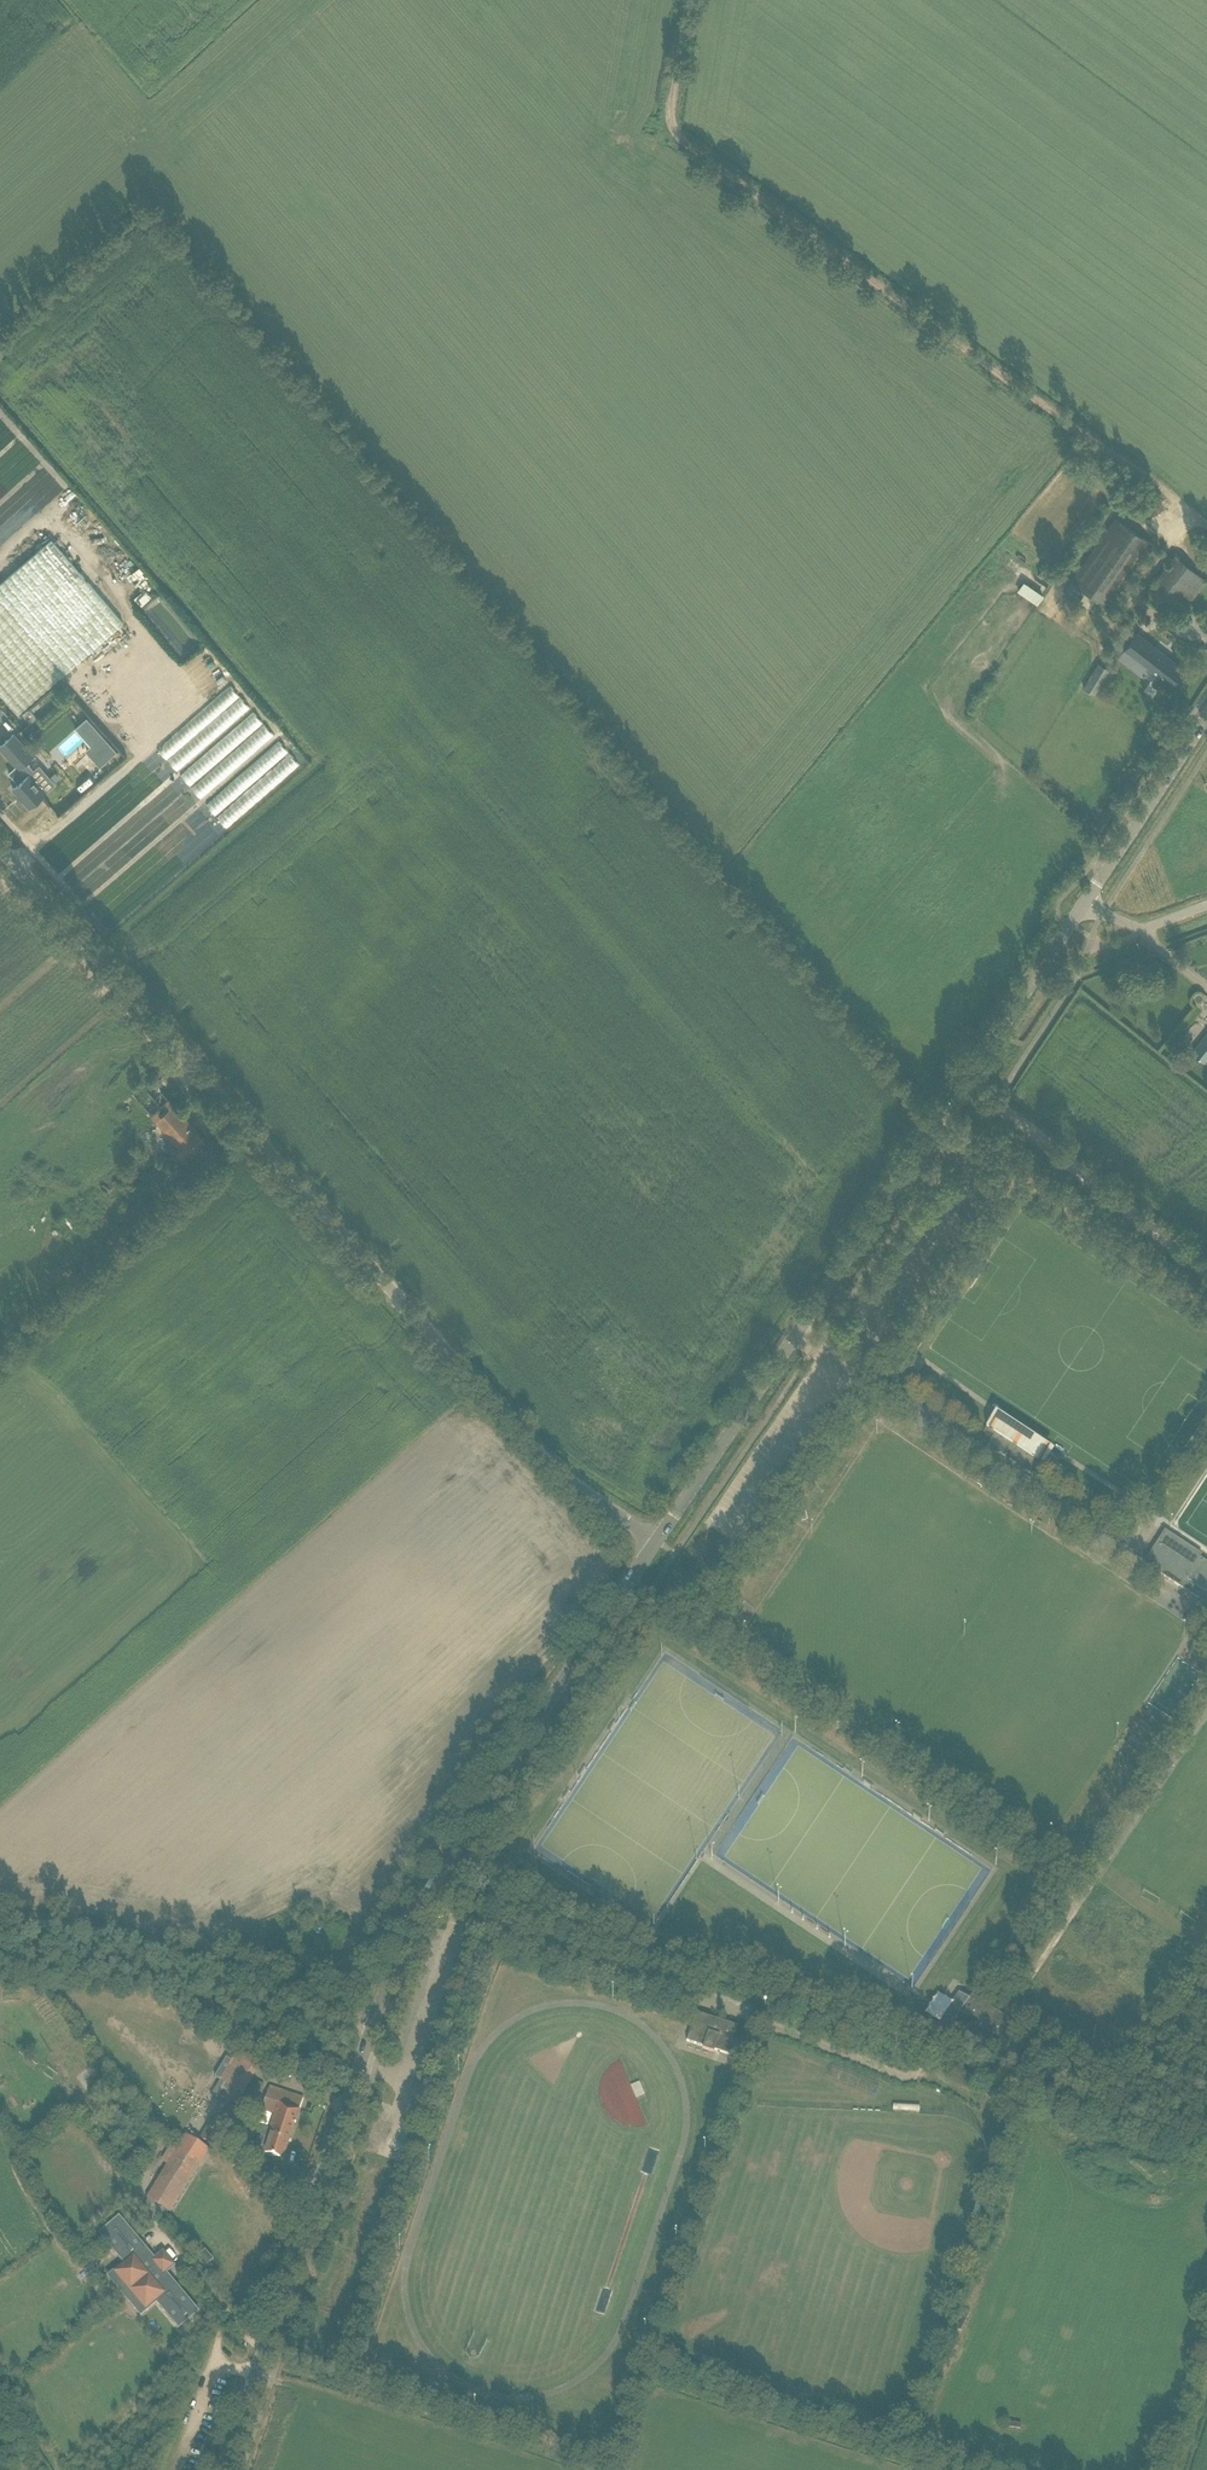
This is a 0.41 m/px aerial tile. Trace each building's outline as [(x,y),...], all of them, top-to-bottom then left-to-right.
[(1084,591),(1109,609),(1153,545),(1115,518),(1063,593),(1076,602),(1084,591)] [(17,714),(123,622),(52,540),(0,584),(0,694),(17,714)] [(1145,592),(1177,617),(1206,581),(1174,555),(1145,592)] [(1045,566),(1038,575),(1052,584),(1058,575),(1045,566)] [(1020,581),(1014,590),(1035,605),(1042,595),(1020,581)] [(143,605),(153,596),(147,590),(137,598),(143,605)] [(1161,652),(1126,625),(1108,649),(1118,656),(1117,657),(1130,667),(1135,660),(1170,686),(1183,669),(1163,654),(1165,651),(1163,650),(1161,652)] [(1083,687),(1095,695),(1110,670),(1098,663),(1083,687)] [(58,683),(35,702),(42,710),(65,691),(58,683)] [(231,683),(156,748),(178,773),(179,773),(200,798),(226,776),(230,780),(238,773),(235,769),(276,734),(265,721),(253,708),(231,683)] [(29,708),(22,714),(30,722),(37,717),(33,712),(29,708)] [(0,745),(0,748),(16,766),(8,773),(18,783),(12,788),(30,807),(39,799),(47,792),(56,784),(48,775),(43,780),(34,769),(30,773),(26,768),(29,765),(27,762),(33,756),(13,734),(8,738),(0,745)] [(102,736),(87,750),(101,765),(116,752),(102,736)] [(225,827),(302,764),(280,739),(204,802),(225,827)] [(1204,1062),(1206,1059),(1206,1033),(1191,1052),(1204,1062)] [(173,1103),(155,1119),(172,1138),(182,1150),(176,1154),(182,1161),(187,1156),(197,1148),(206,1140),(204,1138),(197,1130),(196,1130),(173,1103)] [(139,1129),(156,1152),(166,1144),(149,1121),(139,1129)] [(1011,1458),(1009,1460),(1032,1476),(1040,1464),(1044,1467),(1050,1457),(1055,1460),(1057,1456),(991,1412),(989,1416),(993,1418),(986,1428),(995,1434),(987,1446),(1005,1458),(1007,1456),(1011,1458)] [(1197,1558),(1200,1553),(1165,1531),(1146,1560),(1141,1566),(1206,1610),(1206,1564),(1197,1558)] [(656,1610),(664,1615),(673,1602),(665,1597),(656,1610)] [(1021,2027),(972,1994),(969,1999),(958,1992),(935,2027),(968,2050),(975,2040),(1001,2057),(1021,2027)] [(714,2053),(714,2051),(737,2059),(742,2042),(732,2039),(736,2027),(696,2013),(686,2042),(703,2048),(702,2050),(714,2053)] [(1021,2041),(1007,2061),(1016,2067),(1030,2046),(1021,2041)] [(200,2139),(213,2146),(261,2064),(238,2051),(220,2081),(212,2096),(222,2101),(200,2139)] [(91,2081),(96,2086),(102,2081),(98,2075),(91,2081)] [(639,2082),(632,2085),(632,2086),(633,2087),(637,2097),(644,2094),(639,2082)] [(278,2104),(262,2153),(275,2157),(275,2159),(281,2161),(282,2160),(283,2160),(304,2098),(269,2087),(265,2099),(278,2104)] [(249,2124),(242,2131),(247,2137),(255,2131),(249,2124)] [(238,2134),(231,2141),(237,2147),(244,2141),(238,2134)] [(196,2172),(184,2165),(188,2158),(200,2165),(201,2164),(199,2163),(207,2150),(209,2151),(209,2150),(186,2135),(147,2198),(149,2199),(146,2204),(148,2205),(146,2208),(157,2215),(155,2216),(163,2221),(168,2211),(171,2213),(196,2172)] [(152,2260),(149,2257),(147,2259),(144,2255),(149,2251),(119,2215),(98,2233),(125,2265),(115,2272),(126,2285),(119,2291),(128,2302),(135,2296),(146,2309),(155,2301),(178,2329),(200,2311),(173,2279),(168,2284),(165,2280),(167,2278),(164,2275),(175,2266),(163,2251),(152,2260)]
